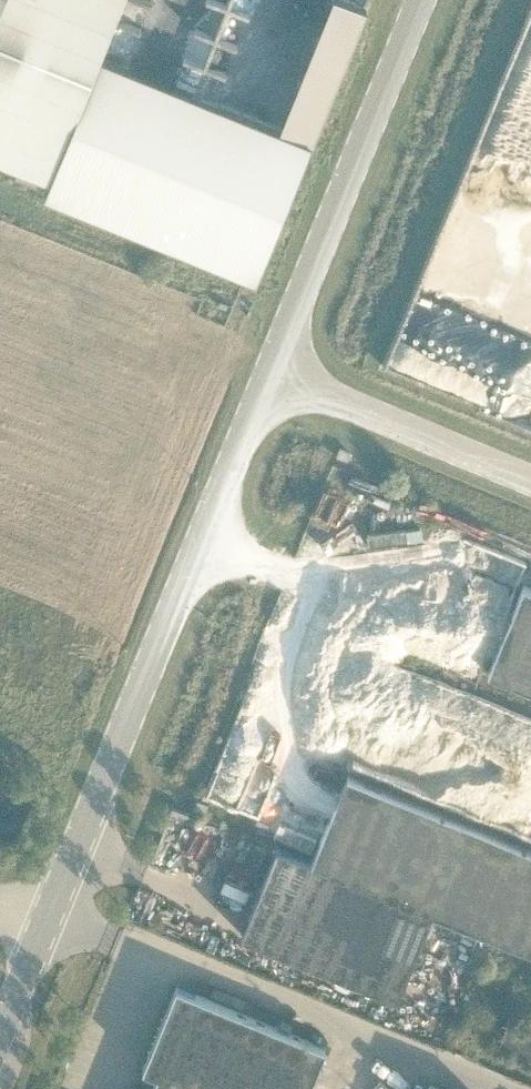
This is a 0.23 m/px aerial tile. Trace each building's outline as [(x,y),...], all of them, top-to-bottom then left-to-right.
[(48,176),(119,0),(0,0),(0,156),(48,176)] [(15,177),(38,186),(42,174),(20,165),(15,177)] [(525,583),(489,670),(530,688),(530,586),(525,583)] [(477,739),(477,756),(492,757),(493,740),(477,739)] [(278,844),(242,932),(399,996),(434,910),(530,949),(530,847),(348,772),(313,859),(278,844)] [(326,1047),(179,987),(146,1068),(157,1073),(151,1088),(309,1088),(326,1047)] [(530,1056),(530,1029),(509,1020),(499,1043),(530,1056)]
